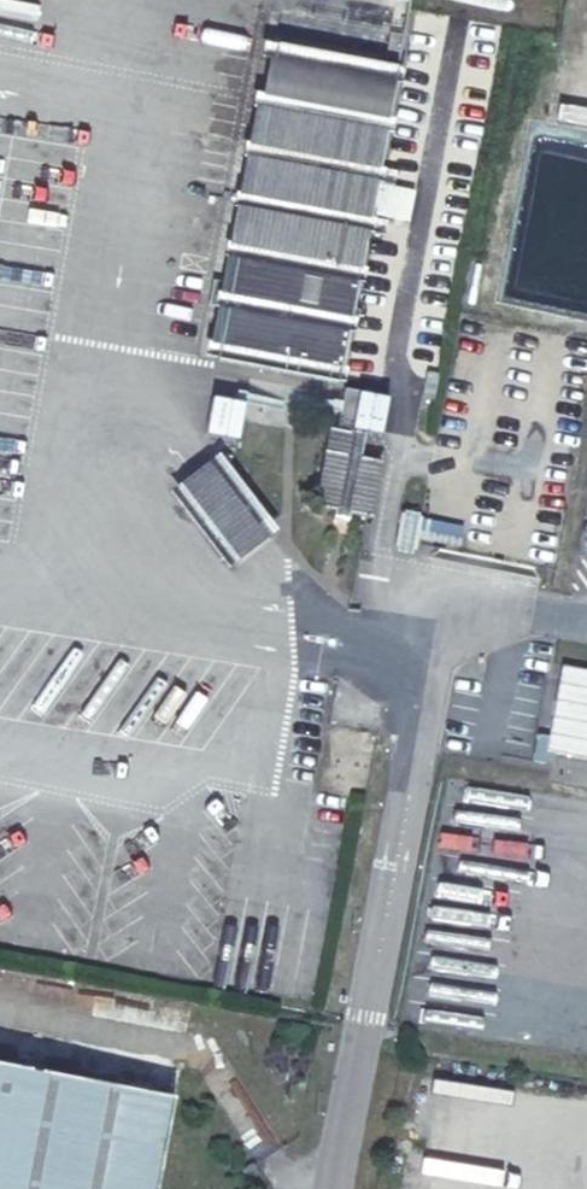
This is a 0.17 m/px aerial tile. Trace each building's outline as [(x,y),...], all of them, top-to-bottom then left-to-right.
[(222,380),(285,69),(272,66),(243,214),(210,378),(222,380)] [(405,92),(285,69),(222,380),(259,387),(346,403),(374,257),(390,260),(394,242),(377,239),(385,203),(400,205),(403,191),(387,188),(405,92)] [(394,242),(400,205),(385,203),(377,239),(394,242)] [(338,448),(322,522),(339,525),(338,533),(357,536),(358,529),(375,532),(387,477),(369,472),(372,454),(338,448)] [(232,460),(176,484),(210,571),(267,548),(232,460)] [(570,731),(586,734),(586,685),(579,683),(570,731)] [(0,1097),(0,1188),(170,1188),(181,1132),(0,1097)]
